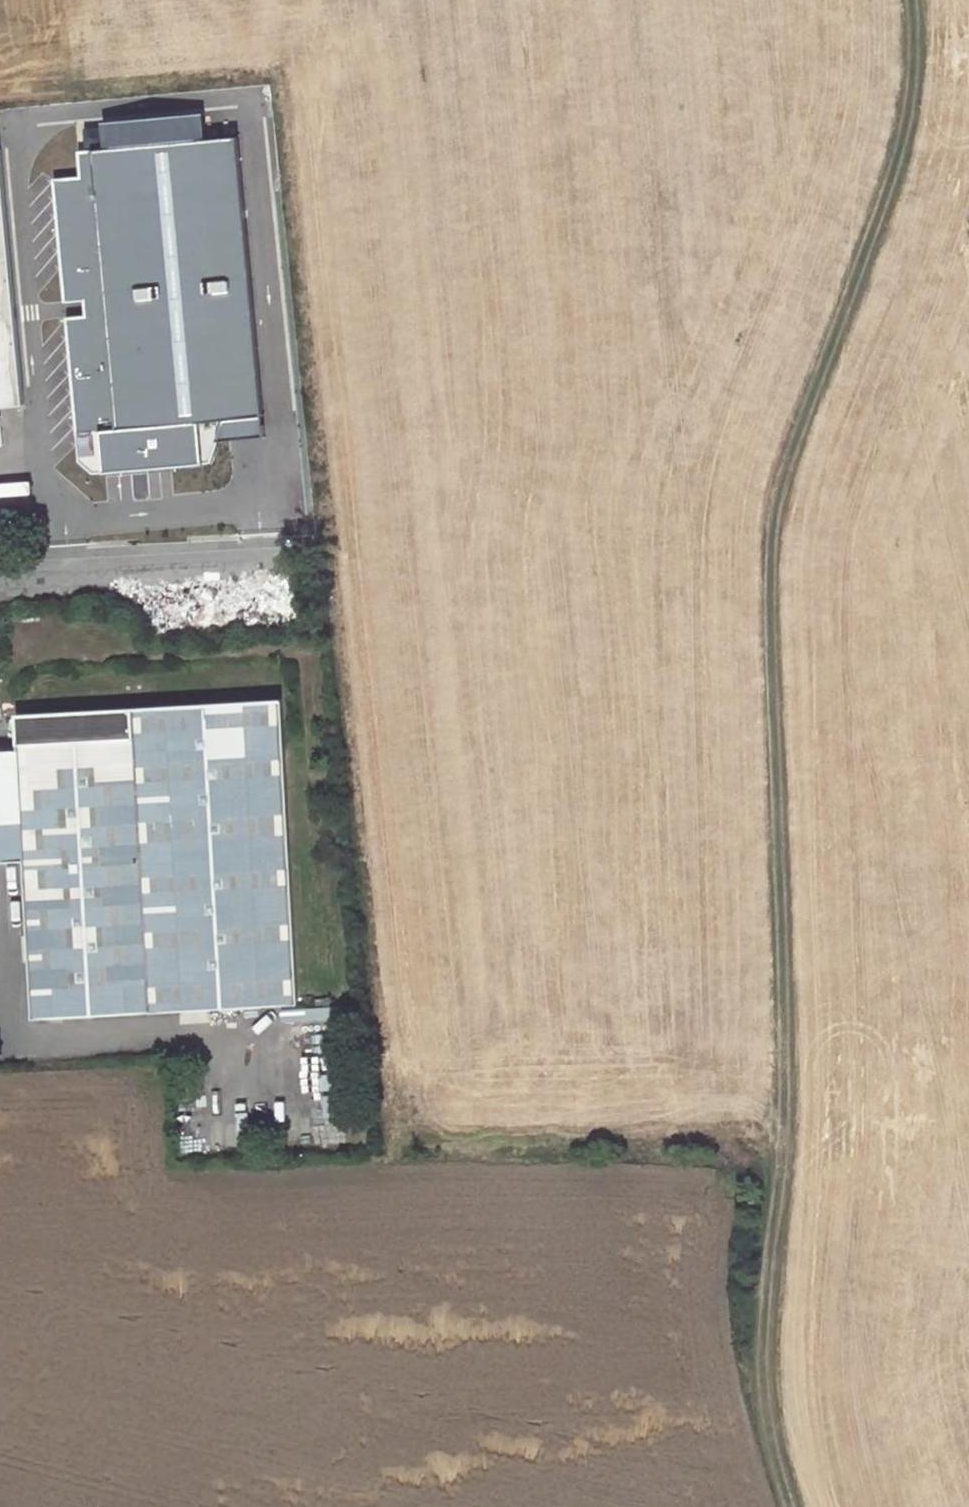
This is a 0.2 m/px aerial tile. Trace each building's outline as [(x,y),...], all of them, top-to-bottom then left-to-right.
[(24,403),(0,155),(0,405),(24,403)] [(295,1000),(278,700),(15,714),(21,819),(23,859),(32,1015),(295,1000)] [(23,859),(21,819),(0,820),(0,861),(23,859)] [(182,1007),(183,1022),(205,1020),(204,1005),(182,1007)]
